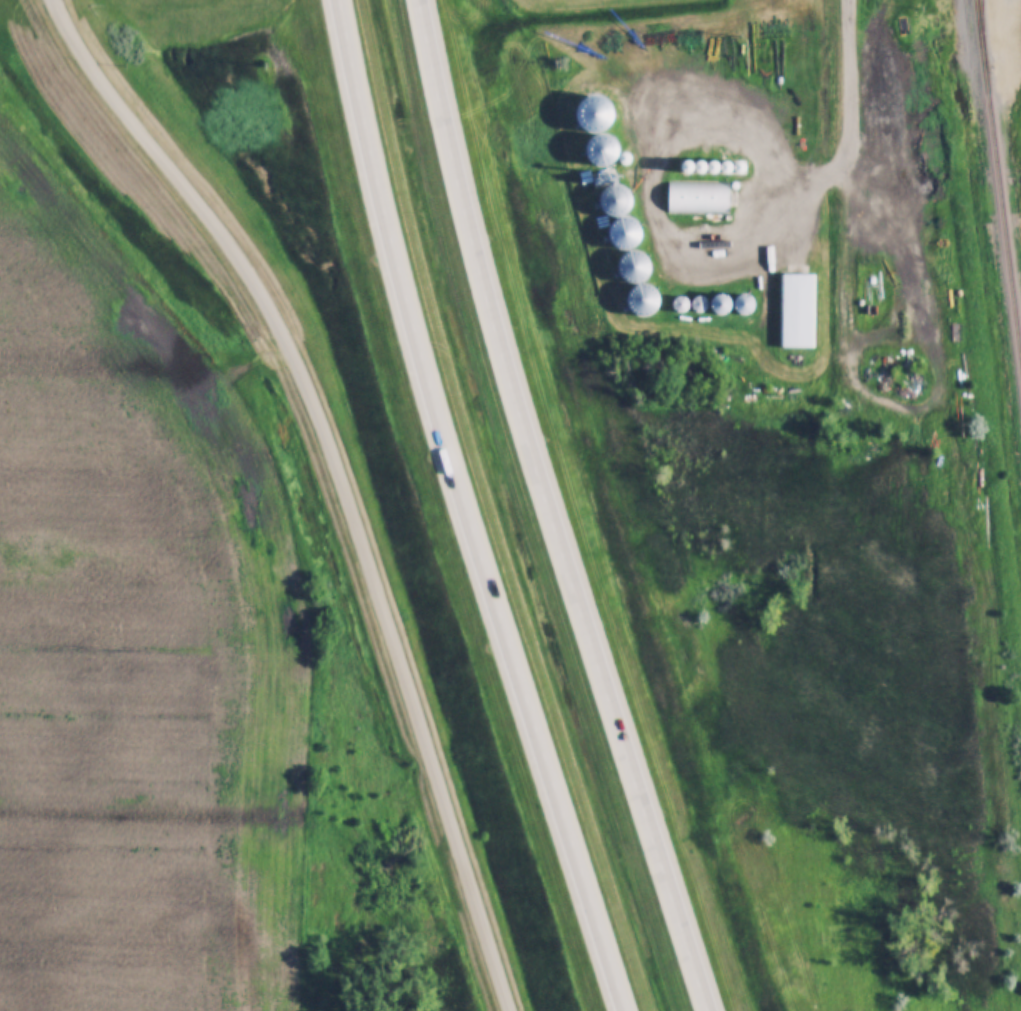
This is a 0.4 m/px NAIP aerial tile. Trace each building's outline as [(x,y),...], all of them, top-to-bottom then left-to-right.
[(616,113),(604,65),(562,76),(575,123),(616,113)] [(717,157),(719,157),(721,156),(723,155),(724,153),(725,151),(724,149),(723,147),(722,145),(720,144),(718,144),(716,144),(714,145),(713,147),(712,148),(712,150),(712,153),(713,155),(715,156),(717,157)] [(661,145),(671,146),(671,160),(661,160),(661,145)] [(689,171),(691,172),(693,172),(695,171),(696,169),(697,167),(697,166),(697,163),(696,161),(694,160),(692,159),(690,159),(688,160),(686,161),(685,163),(685,165),(685,167),(686,169),(687,171),(689,171)] [(705,172),(707,172),(709,171),(711,170),(712,168),(712,165),(712,163),(711,162),(710,160),(708,159),(706,159),(704,159),(702,160),(701,162),(700,163),(700,165),(700,168),(701,169),(703,171),(705,172)] [(719,172),(721,172),(723,171),(725,170),(726,168),(726,166),(726,164),(725,162),(724,161),(722,160),(720,159),(718,160),(716,161),(715,162),(714,164),(714,166),(714,168),(715,170),(717,171),(719,172)] [(619,215),(624,213),(629,210),(632,205),(634,200),(633,194),(631,189),(627,185),(623,183),(618,182),(613,182),(608,184),(604,188),(601,192),(600,198),(601,203),(603,208),(608,212),(613,215),(619,215)] [(667,182),(730,182),(730,214),(667,213),(667,182)] [(623,249),(629,249),(633,246),(637,243),(640,238),(641,233),(640,228),(638,223),(634,219),(628,216),(623,216),(617,217),(612,221),(609,226),(607,231),(608,237),(610,242),(614,246),(618,248),(623,249)] [(633,282),(639,281),(643,279),(647,276),(650,271),(651,266),(650,261),(648,256),(644,252),(638,249),(633,249),(627,250),(622,254),(619,258),(617,264),(618,270),(620,275),(624,278),(628,281),(633,282)] [(780,271),(809,271),(808,346),(779,345),(780,271)] [(644,316),(650,315),(655,311),(658,307),(659,301),(659,295),(657,290),(653,287),(648,284),(643,283),(638,284),(633,286),(630,289),(627,294),(626,299),(627,304),(629,309),(633,313),(638,316),(644,316)] [(721,313),(724,313),(728,313),(730,312),(733,309),(734,306),(735,303),(734,300),(732,297),(730,294),(726,293),(723,293),(719,294),(717,297),(715,300),(714,303),(715,306),(716,309),(718,311),(721,313)] [(744,313),(748,313),(751,313),(754,312),(756,309),(757,306),(758,303),(757,300),(756,297),(753,294),(750,293),(746,293),(743,294),(740,296),(738,300),(737,303),(738,306),(739,309),(742,311),(744,313)] [(680,311),(683,311),(686,310),(688,309),(689,306),(690,303),(690,300),(688,298),(687,296),(684,295),(681,294),(679,295),(676,296),(674,298),(673,300),(673,303),(673,306),(675,308),(677,310),(680,311)] [(698,312),(701,312),(704,311),(707,309),(708,306),(709,303),(708,300),(707,298),(705,296),(703,295),(700,294),(697,295),(695,296),(693,298),(692,300),(691,303),(692,306),(693,309),(696,310),(698,312)]
